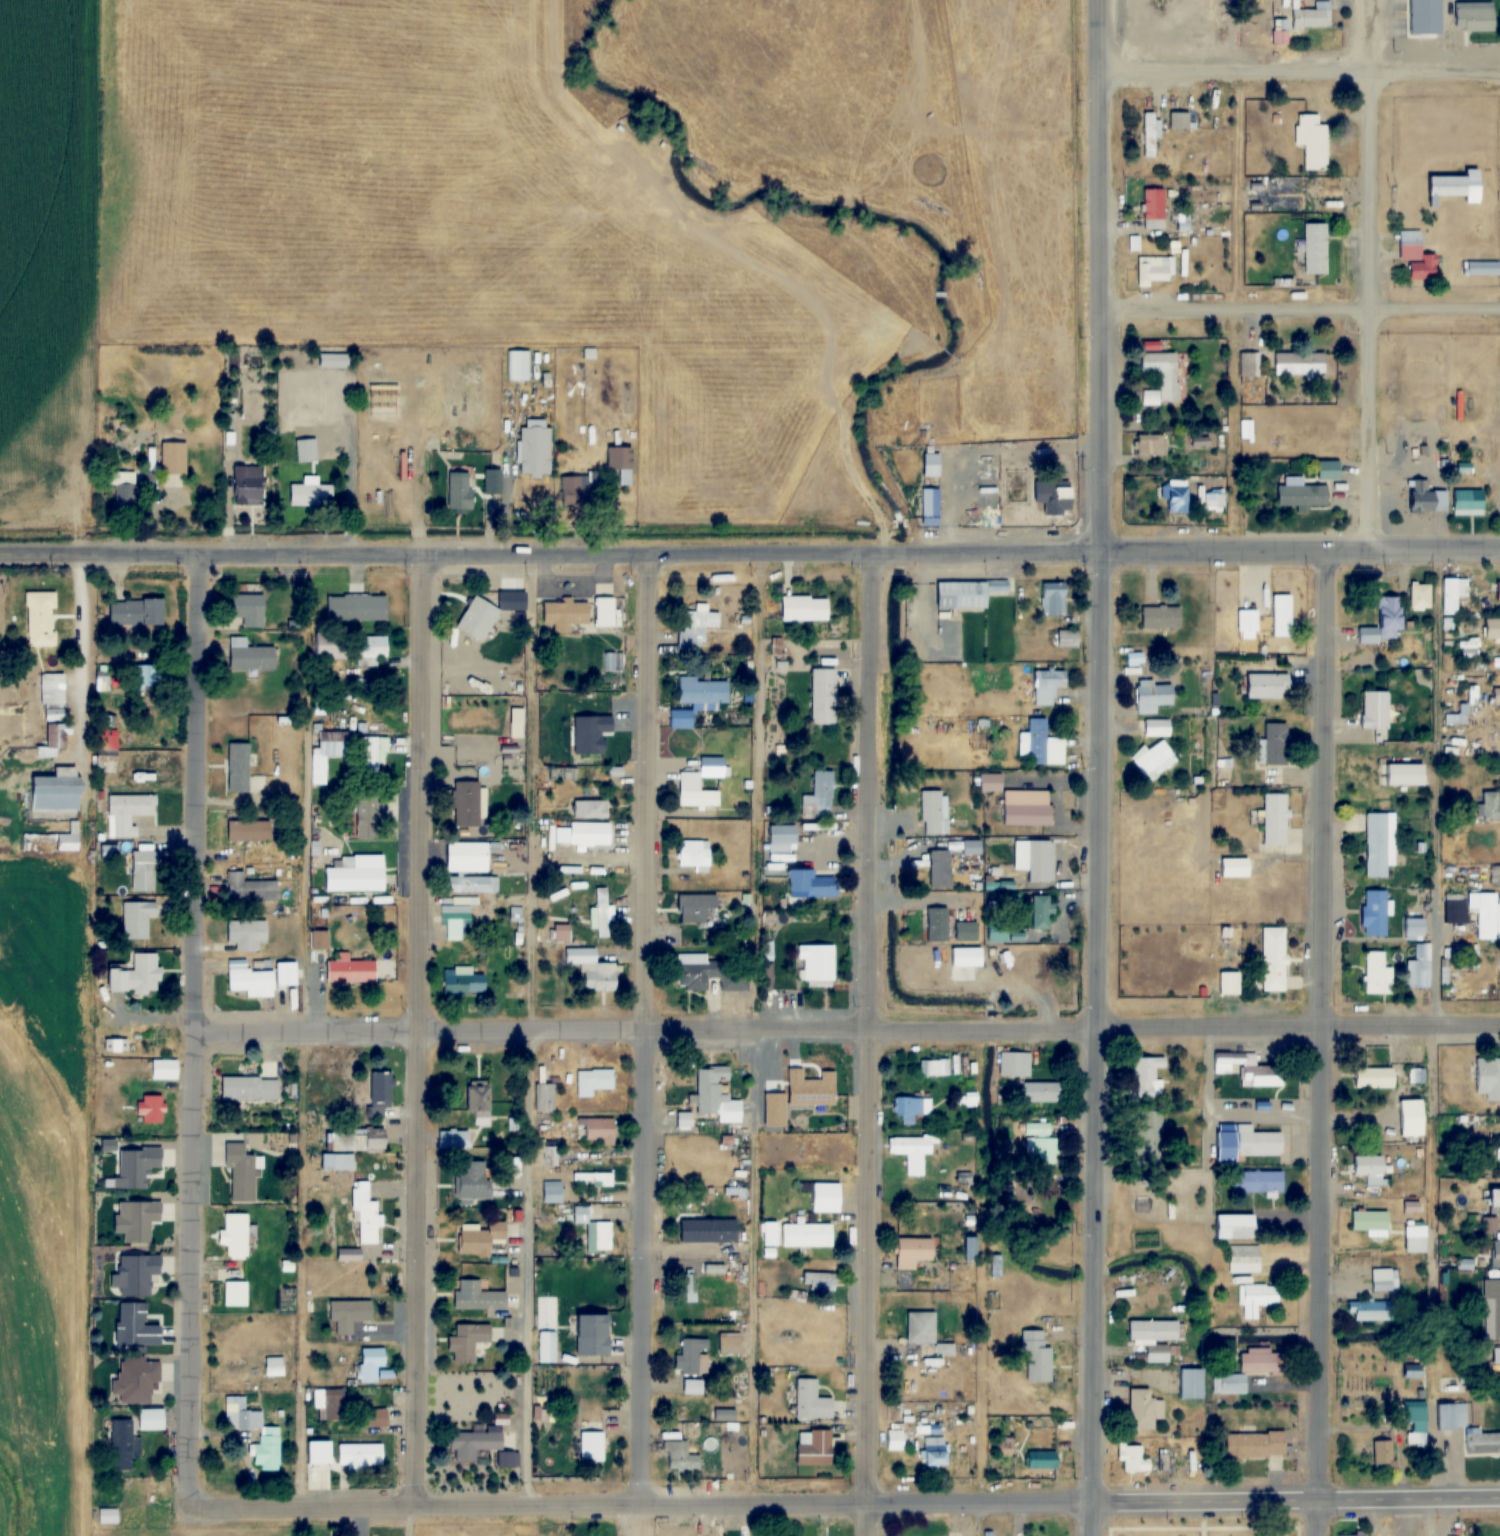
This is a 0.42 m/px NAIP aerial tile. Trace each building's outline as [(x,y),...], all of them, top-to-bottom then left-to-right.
[(1411,33),(1443,33),(1443,0),(1411,0),(1411,33)] [(1314,9),(1292,9),(1292,29),(1329,29),(1329,1),(1314,1),(1314,9)] [(1494,31),(1494,2),(1457,2),(1457,31),(1494,31)] [(1273,45),(1287,44),(1286,28),(1273,28),(1273,45)] [(1156,112),(1141,112),(1141,157),(1156,157),(1156,112)] [(1189,112),(1169,112),(1169,129),(1189,129),(1189,112)] [(1304,145),(1304,171),(1327,171),(1327,124),(1319,124),(1319,114),(1296,114),(1296,145),(1304,145)] [(1430,207),(1438,207),(1438,196),(1466,196),(1466,203),(1481,203),(1481,170),(1467,170),(1467,177),(1430,177),(1430,207)] [(1166,229),(1166,189),(1144,189),(1144,229),(1166,229)] [(1328,223),(1306,223),(1306,275),(1328,275),(1328,223)] [(1400,261),(1410,261),(1410,278),(1438,277),(1437,254),(1422,255),(1421,230),(1399,231),(1400,261)] [(1178,271),(1178,258),(1139,258),(1139,287),(1150,287),(1150,281),(1173,281),(1173,271),(1178,271)] [(1462,261),(1462,275),(1499,275),(1499,261),(1462,261)] [(529,350),(506,350),(506,381),(529,381),(529,350)] [(349,353),(320,353),(320,368),(349,368),(349,353)] [(1161,373),(1161,399),(1178,399),(1178,353),(1140,353),(1140,373),(1161,373)] [(1276,375),(1326,375),(1326,353),(1276,353),(1276,375)] [(1250,363),(1241,363),(1241,374),(1258,374),(1258,358),(1250,358),(1250,363)] [(551,478),(552,427),(520,427),(519,477),(551,478)] [(1211,449),(1211,432),(1186,432),(1186,449),(1211,449)] [(1137,434),(1137,455),(1167,455),(1167,434),(1137,434)] [(296,439),(297,462),(317,462),(317,438),(296,439)] [(187,473),(187,442),(163,442),(163,473),(187,473)] [(609,470),(618,470),(619,484),(633,483),(631,447),(608,448),(609,470)] [(925,453),(925,476),(941,476),(941,453),(925,453)] [(1340,461),(1318,461),(1318,479),(1340,479),(1340,461)] [(264,466),(234,465),(234,504),(263,504),(264,466)] [(486,469),(486,494),(502,494),(502,469),(486,469)] [(136,472),(115,472),(115,510),(136,510),(136,472)] [(472,473),(449,473),(449,509),(472,509),(472,473)] [(591,505),(591,476),(562,476),(562,505),(591,505)] [(1447,490),(1428,490),(1428,479),(1412,479),(1412,512),(1447,512),(1447,490)] [(1035,503),(1044,503),(1045,515),(1074,514),(1073,481),(1034,482),(1035,503)] [(291,484),(291,506),(333,506),(333,484),(291,484)] [(1189,513),(1189,485),(1168,485),(1168,513),(1189,513)] [(1328,506),(1328,485),(1277,485),(1277,506),(1328,506)] [(941,488),(926,488),(926,515),(941,515),(941,488)] [(1485,489),(1452,489),(1452,514),(1485,514),(1485,489)] [(1467,597),(1467,578),(1442,578),(1442,615),(1458,615),(1458,597),(1467,597)] [(938,582),(938,608),(989,608),(989,593),(1006,593),(1006,582),(938,582)] [(1066,615),(1066,583),(1043,583),(1043,615),(1066,615)] [(1410,584),(1410,610),(1431,610),(1431,584),(1410,584)] [(54,608),(56,608),(56,592),(26,592),(26,646),(54,646),(54,608)] [(245,628),(265,628),(265,594),(231,594),(231,617),(245,617),(245,628)] [(456,626),(483,642),(501,610),(474,595),(456,626)] [(1292,595),(1271,595),(1271,637),(1292,637),(1292,595)] [(327,596),(327,621),(387,621),(387,596),(327,596)] [(829,622),(829,597),(783,597),(783,622),(829,622)] [(1378,598),(1378,628),(1357,628),(1357,643),(1397,643),(1397,630),(1403,630),(1402,597),(1378,598)] [(618,627),(618,598),(595,598),(595,627),(618,627)] [(109,625),(164,626),(165,600),(109,599),(109,625)] [(544,625),(555,625),(555,634),(570,634),(570,624),(589,624),(589,602),(544,602),(544,625)] [(719,628),(720,613),(708,613),(708,604),(694,604),(694,616),(681,616),(680,651),(696,652),(696,643),(706,643),(706,628),(719,628)] [(1141,606),(1141,628),(1181,628),(1181,606),(1141,606)] [(1237,639),(1258,639),(1258,609),(1237,609),(1237,639)] [(1484,618),(1484,640),(1499,640),(1499,618),(1484,618)] [(1057,649),(1079,649),(1079,630),(1057,630),(1057,649)] [(347,633),(313,633),(313,659),(347,659),(347,633)] [(358,666),(377,666),(377,658),(388,658),(388,636),(350,636),(350,659),(358,659),(358,666)] [(276,646),(247,646),(247,637),(231,637),(231,670),(276,670),(276,646)] [(139,686),(163,686),(163,665),(139,665),(139,686)] [(108,691),(108,666),(97,666),(97,691),(108,691)] [(813,670),(813,725),(837,725),(837,670),(813,670)] [(1055,688),(1066,688),(1066,670),(1035,670),(1035,706),(1055,706),(1055,688)] [(65,674),(41,674),(41,721),(65,721),(65,674)] [(1284,691),(1290,691),(1290,674),(1248,674),(1248,699),(1284,699),(1284,691)] [(679,677),(680,705),(729,705),(729,682),(697,682),(697,677),(679,677)] [(1157,705),(1174,705),(1174,685),(1155,685),(1155,680),(1137,680),(1137,714),(1157,714),(1157,705)] [(1363,729),(1389,729),(1389,692),(1363,692),(1363,729)] [(672,728),(693,728),(693,710),(672,710),(672,728)] [(1065,765),(1065,738),(1047,738),(1047,719),(1029,719),(1029,733),(1019,733),(1019,755),(1030,756),(1030,765),(1065,765)] [(1141,737),(1171,737),(1171,720),(1141,720),(1141,737)] [(1265,723),(1265,765),(1288,765),(1288,723),(1265,723)] [(47,724),(47,749),(43,749),(43,757),(57,757),(57,749),(67,749),(67,734),(72,734),(72,724),(47,724)] [(389,754),(389,738),(359,738),(359,776),(378,776),(378,764),(383,764),(383,754),(389,754)] [(1148,783),(1178,760),(1161,738),(1132,761),(1148,783)] [(250,743),(229,743),(229,792),(250,792),(250,743)] [(679,806),(720,807),(720,790),(701,790),(701,776),(727,776),(727,758),(700,757),(700,772),(679,771),(679,806)] [(1379,786),(1425,786),(1425,765),(1379,765),(1379,786)] [(33,777),(33,811),(82,811),(82,777),(77,777),(77,768),(56,768),(56,777),(33,777)] [(813,817),(833,817),(833,770),(813,770),(813,817)] [(1004,792),(1004,774),(981,774),(981,792),(1004,792)] [(454,781),(454,826),(481,826),(481,781),(454,781)] [(387,823),(387,803),(377,803),(377,791),(355,791),(355,838),(377,838),(377,823),(387,823)] [(947,791),(923,791),(923,835),(947,835),(947,791)] [(1005,791),(1005,825),(1052,825),(1052,791),(1005,791)] [(1482,791),(1482,820),(1499,820),(1499,803),(1499,791),(1482,791)] [(1287,794),(1263,794),(1263,845),(1287,845),(1287,794)] [(107,837),(137,837),(137,825),(131,825),(131,816),(156,816),(156,795),(107,795),(107,837)] [(609,800),(573,800),(573,818),(609,818),(609,800)] [(1394,814),(1366,814),(1366,878),(1386,878),(1386,865),(1394,865),(1394,814)] [(20,851),(79,851),(79,821),(69,821),(69,834),(20,834),(20,851)] [(271,821),(228,821),(228,841),(271,841),(271,821)] [(612,823),(571,823),(571,843),(612,843),(612,823)] [(771,853),(796,853),(796,826),(771,826),(771,853)] [(709,867),(709,841),(678,841),(678,867),(709,867)] [(965,853),(980,853),(981,842),(965,841),(965,853)] [(1015,841),(1015,869),(1028,869),(1028,882),(1054,882),(1054,841),(1015,841)] [(489,842),(448,842),(448,871),(489,871),(489,842)] [(118,846),(99,846),(98,858),(118,858),(118,846)] [(931,850),(931,888),(952,888),(952,850),(931,850)] [(132,892),(155,892),(155,851),(132,851),(132,892)] [(385,891),(385,867),(357,868),(357,857),(341,857),(342,868),(326,868),(326,892),(385,891)] [(1249,858),(1220,858),(1220,877),(1249,877),(1249,858)] [(815,870),(788,870),(788,891),(809,890),(809,898),(838,897),(838,877),(815,877),(815,870)] [(226,901),(278,901),(278,880),(244,880),(244,872),(227,871),(226,901)] [(498,892),(498,877),(451,877),(451,892),(498,892)] [(1445,921),(1468,921),(1468,911),(1477,911),(1477,940),(1499,940),(1499,903),(1497,903),(1497,893),(1482,893),(1482,887),(1465,887),(1465,889),(1445,889),(1445,921)] [(590,929),(597,929),(597,937),(609,937),(608,888),(595,888),(595,908),(589,908),(590,929)] [(1386,890),(1364,890),(1364,936),(1386,936),(1386,890)] [(708,922),(707,908),(718,908),(718,895),(680,895),(680,922),(708,922)] [(1053,895),(1033,895),(1032,929),(1052,929),(1053,895)] [(123,901),(123,939),(149,939),(149,914),(157,914),(157,901),(123,901)] [(470,925),(470,905),(442,905),(442,940),(464,940),(464,925),(470,925)] [(928,941),(949,941),(949,908),(928,908),(928,941)] [(1425,918),(1405,918),(1405,938),(1425,938),(1425,918)] [(267,920),(226,920),(226,944),(235,944),(235,951),(259,951),(259,944),(267,944),(267,920)] [(956,921),(956,940),(978,940),(978,921),(956,921)] [(1004,926),(1004,922),(989,922),(989,941),(1008,941),(1008,926),(1004,926)] [(1286,927),(1262,927),(1262,991),(1286,991),(1286,927)] [(329,930),(311,930),(311,950),(329,950),(329,930)] [(1429,944),(1414,944),(1414,961),(1405,961),(1405,988),(1429,988),(1429,944)] [(835,945),(798,945),(798,961),(804,961),(804,981),(835,981),(835,945)] [(597,948),(566,948),(567,965),(582,964),(582,991),(618,991),(617,963),(597,963),(597,948)] [(950,948),(950,967),(983,967),(983,948),(950,948)] [(1391,967),(1384,967),(1384,951),(1364,951),(1364,994),(1391,994),(1391,967)] [(108,969),(108,991),(133,992),(133,993),(159,994),(160,967),(157,967),(158,953),(134,952),(133,970),(108,969)] [(349,961),(349,952),(335,952),(335,961),(328,961),(328,982),(376,982),(376,961),(349,961)] [(676,954),(677,991),(709,991),(708,977),(723,977),(723,961),(707,961),(707,953),(676,954)] [(1004,953),(1004,976),(1052,976),(1052,955),(1037,955),(1037,953),(1004,953)] [(246,997),(274,996),(273,972),(247,972),(247,960),(228,960),(229,990),(246,990),(246,997)] [(450,993),(486,993),(486,974),(472,974),(472,967),(450,967),(450,993)] [(1240,972),(1220,972),(1220,994),(1240,994),(1240,972)] [(127,1039),(105,1039),(105,1051),(127,1051),(127,1039)] [(1025,1052),(1005,1052),(1005,1078),(1025,1078),(1025,1052)] [(1240,1086),(1283,1087),(1283,1066),(1256,1066),(1256,1053),(1214,1053),(1214,1072),(1240,1072),(1240,1086)] [(1162,1080),(1156,1080),(1156,1067),(1166,1067),(1166,1057),(1137,1057),(1137,1096),(1162,1096),(1162,1080)] [(1479,1058),(1479,1101),(1499,1101),(1499,1058),(1479,1058)] [(178,1060),(150,1060),(150,1080),(178,1080),(178,1060)] [(696,1066),(696,1117),(716,1116),(716,1123),(742,1123),(742,1100),(720,1100),(720,1081),(730,1081),(730,1066),(696,1066)] [(1394,1068),(1353,1068),(1353,1088),(1394,1088),(1394,1068)] [(1408,1083),(1420,1083),(1420,1069),(1408,1069),(1408,1083)] [(593,1097),(593,1089),(614,1089),(614,1070),(577,1070),(577,1097),(593,1097)] [(393,1072),(371,1072),(371,1117),(385,1117),(385,1107),(393,1107),(393,1072)] [(278,1101),(278,1077),(221,1077),(221,1101),(278,1101)] [(475,1124),(491,1124),(491,1081),(468,1081),(468,1110),(475,1110),(475,1124)] [(1019,1102),(1062,1102),(1062,1082),(1019,1082),(1019,1102)] [(536,1112),(555,1112),(555,1084),(536,1084),(536,1112)] [(977,1107),(978,1095),(968,1093),(967,1105),(977,1107)] [(138,1115),(141,1115),(141,1123),(163,1123),(163,1096),(138,1096),(138,1115)] [(931,1098),(896,1098),(896,1116),(901,1116),(901,1124),(914,1124),(914,1114),(931,1114),(931,1098)] [(1424,1137),(1424,1101),(1398,1101),(1398,1137),(1424,1137)] [(579,1119),(579,1141),(601,1141),(601,1146),(615,1146),(615,1119),(579,1119)] [(1056,1163),(1057,1138),(1050,1138),(1051,1123),(1022,1123),(1021,1136),(1030,1136),(1030,1163),(1056,1163)] [(1238,1157),(1283,1156),(1282,1132),(1235,1133),(1235,1126),(1219,1126),(1220,1164),(1238,1163),(1238,1157)] [(386,1151),(386,1130),(327,1130),(327,1151),(386,1151)] [(439,1131),(439,1149),(470,1149),(470,1131),(439,1131)] [(888,1137),(888,1154),(906,1154),(906,1176),(923,1176),(923,1154),(933,1154),(933,1137),(888,1137)] [(544,1147),(544,1140),(534,1140),(534,1165),(558,1165),(558,1147),(544,1147)] [(254,1203),(255,1156),(245,1155),(245,1144),(227,1143),(226,1169),(230,1169),(230,1203),(254,1203)] [(118,1189),(148,1189),(148,1167),(162,1168),(162,1148),(118,1148),(118,1189)] [(353,1170),(353,1154),(322,1154),(322,1170),(353,1170)] [(1352,1156),(1352,1176),(1366,1175),(1366,1185),(1383,1185),(1383,1156),(1352,1156)] [(520,1176),(520,1158),(505,1158),(505,1176),(520,1176)] [(459,1198),(488,1198),(489,1162),(459,1161),(459,1198)] [(1283,1193),(1283,1172),(1233,1172),(1233,1193),(1283,1193)] [(612,1174),(572,1174),(572,1185),(612,1185),(612,1174)] [(541,1181),(541,1201),(562,1201),(562,1181),(541,1181)] [(357,1213),(358,1245),(378,1244),(378,1202),(368,1202),(368,1182),(352,1182),(352,1213),(357,1213)] [(841,1212),(841,1184),(812,1184),(812,1212),(841,1212)] [(1490,1190),(1490,1214),(1499,1214),(1499,1190),(1490,1190)] [(151,1221),(162,1221),(161,1202),(116,1202),(116,1233),(124,1233),(124,1243),(151,1243),(151,1221)] [(611,1251),(611,1222),(589,1222),(589,1207),(572,1206),(572,1223),(589,1223),(589,1237),(593,1237),(593,1251),(611,1251)] [(1351,1231),(1388,1231),(1388,1211),(1351,1211),(1351,1231)] [(220,1247),(226,1247),(226,1257),(247,1257),(247,1215),(220,1215),(220,1247)] [(1216,1216),(1216,1239),(1257,1239),(1257,1216),(1216,1216)] [(739,1243),(738,1225),(698,1225),(698,1220),(681,1220),(681,1243),(739,1243)] [(506,1222),(487,1222),(487,1226),(459,1226),(459,1254),(492,1255),(492,1240),(506,1240),(506,1222)] [(833,1224),(760,1224),(760,1247),(833,1247),(833,1224)] [(1426,1252),(1426,1226),(1405,1226),(1405,1252),(1426,1252)] [(977,1260),(977,1238),(966,1238),(966,1260),(977,1260)] [(916,1260),(934,1260),(934,1239),(898,1239),(898,1270),(916,1270),(916,1260)] [(1260,1246),(1229,1246),(1229,1274),(1260,1274),(1260,1246)] [(360,1260),(360,1251),(338,1251),(338,1260),(360,1260)] [(121,1296),(151,1296),(151,1275),(161,1275),(161,1256),(120,1256),(120,1275),(113,1275),(113,1286),(121,1286),(121,1296)] [(1397,1290),(1397,1269),(1372,1269),(1372,1290),(1397,1290)] [(838,1274),(804,1274),(804,1290),(838,1290),(838,1274)] [(507,1309),(507,1292),(480,1292),(480,1280),(454,1280),(454,1309),(507,1309)] [(247,1282),(223,1282),(223,1306),(247,1306),(247,1282)] [(1238,1306),(1243,1306),(1243,1320),(1257,1320),(1257,1306),(1279,1305),(1278,1285),(1237,1286),(1238,1306)] [(329,1322),(335,1322),(335,1335),(352,1335),(352,1321),(373,1321),(373,1301),(329,1301),(329,1322)] [(1348,1301),(1348,1321),(1394,1321),(1394,1301),(1348,1301)] [(161,1344),(161,1326),(146,1326),(146,1304),(118,1304),(118,1344),(161,1344)] [(1483,1307),(1443,1307),(1442,1332),(1482,1333),(1483,1307)] [(936,1343),(936,1312),(910,1312),(910,1343),(936,1343)] [(578,1315),(577,1355),(610,1356),(610,1316),(578,1315)] [(1128,1341),(1179,1341),(1179,1321),(1128,1321),(1128,1341)] [(475,1363),(475,1342),(491,1342),(491,1325),(456,1325),(456,1337),(451,1337),(451,1363),(475,1363)] [(1052,1346),(1045,1346),(1045,1330),(1024,1330),(1024,1383),(1052,1382),(1052,1346)] [(555,1362),(555,1331),(538,1331),(538,1362),(555,1362)] [(718,1353),(741,1353),(741,1333),(718,1333),(718,1353)] [(681,1356),(675,1356),(675,1374),(707,1374),(707,1338),(681,1338),(681,1356)] [(1169,1362),(1169,1345),(1147,1345),(1147,1362),(1169,1362)] [(385,1366),(385,1348),(359,1348),(360,1383),(377,1383),(377,1366),(385,1366)] [(1246,1393),(1246,1373),(1286,1374),(1286,1353),(1270,1353),(1270,1350),(1241,1350),(1240,1375),(1218,1374),(1218,1392),(1246,1393)] [(151,1403),(151,1381),(160,1381),(160,1361),(120,1361),(120,1381),(114,1381),(114,1393),(120,1393),(120,1403),(151,1403)] [(1422,1365),(1406,1365),(1406,1377),(1422,1377),(1422,1365)] [(1204,1369),(1180,1369),(1180,1399),(1204,1399),(1204,1369)] [(833,1398),(817,1398),(817,1378),(795,1378),(795,1418),(833,1418),(833,1398)] [(702,1381),(684,1381),(684,1394),(702,1394),(702,1381)] [(315,1388),(315,1420),(343,1420),(343,1388),(315,1388)] [(1162,1399),(1151,1399),(1151,1389),(1130,1389),(1130,1429),(1155,1429),(1155,1418),(1162,1418),(1162,1399)] [(280,1426),(262,1427),(262,1410),(245,1410),(244,1396),(227,1397),(227,1430),(260,1429),(260,1444),(255,1444),(256,1470),(280,1470),(280,1426)] [(1438,1404),(1438,1430),(1466,1430),(1466,1404),(1438,1404)] [(1409,1433),(1427,1433),(1427,1407),(1409,1407),(1409,1433)] [(163,1430),(163,1409),(138,1409),(138,1430),(163,1430)] [(365,1409),(365,1426),(387,1426),(387,1409),(365,1409)] [(686,1409),(673,1409),(673,1425),(686,1425),(686,1409)] [(132,1469),(132,1419),(110,1419),(110,1469),(132,1469)] [(580,1461),(604,1461),(604,1430),(580,1430),(580,1461)] [(832,1431),(796,1430),(796,1464),(832,1465),(832,1431)] [(886,1449),(904,1449),(904,1430),(886,1430),(886,1449)] [(475,1450),(503,1450),(503,1432),(452,1433),(452,1461),(476,1461),(475,1450)] [(1225,1433),(1225,1456),(1286,1456),(1286,1433),(1225,1433)] [(1467,1433),(1467,1454),(1499,1454),(1499,1433),(1467,1433)] [(948,1465),(948,1436),(924,1437),(925,1466),(948,1465)] [(1394,1471),(1394,1440),(1374,1440),(1374,1471),(1394,1471)] [(700,1470),(700,1455),(687,1455),(687,1441),(668,1441),(668,1470),(700,1470)] [(337,1444),(337,1467),(383,1467),(383,1444),(337,1444)] [(1150,1459),(1142,1459),(1142,1445),(1122,1445),(1122,1460),(1124,1460),(1124,1472),(1150,1472),(1150,1459)] [(1026,1451),(1026,1468),(1058,1468),(1058,1451),(1026,1451)]
